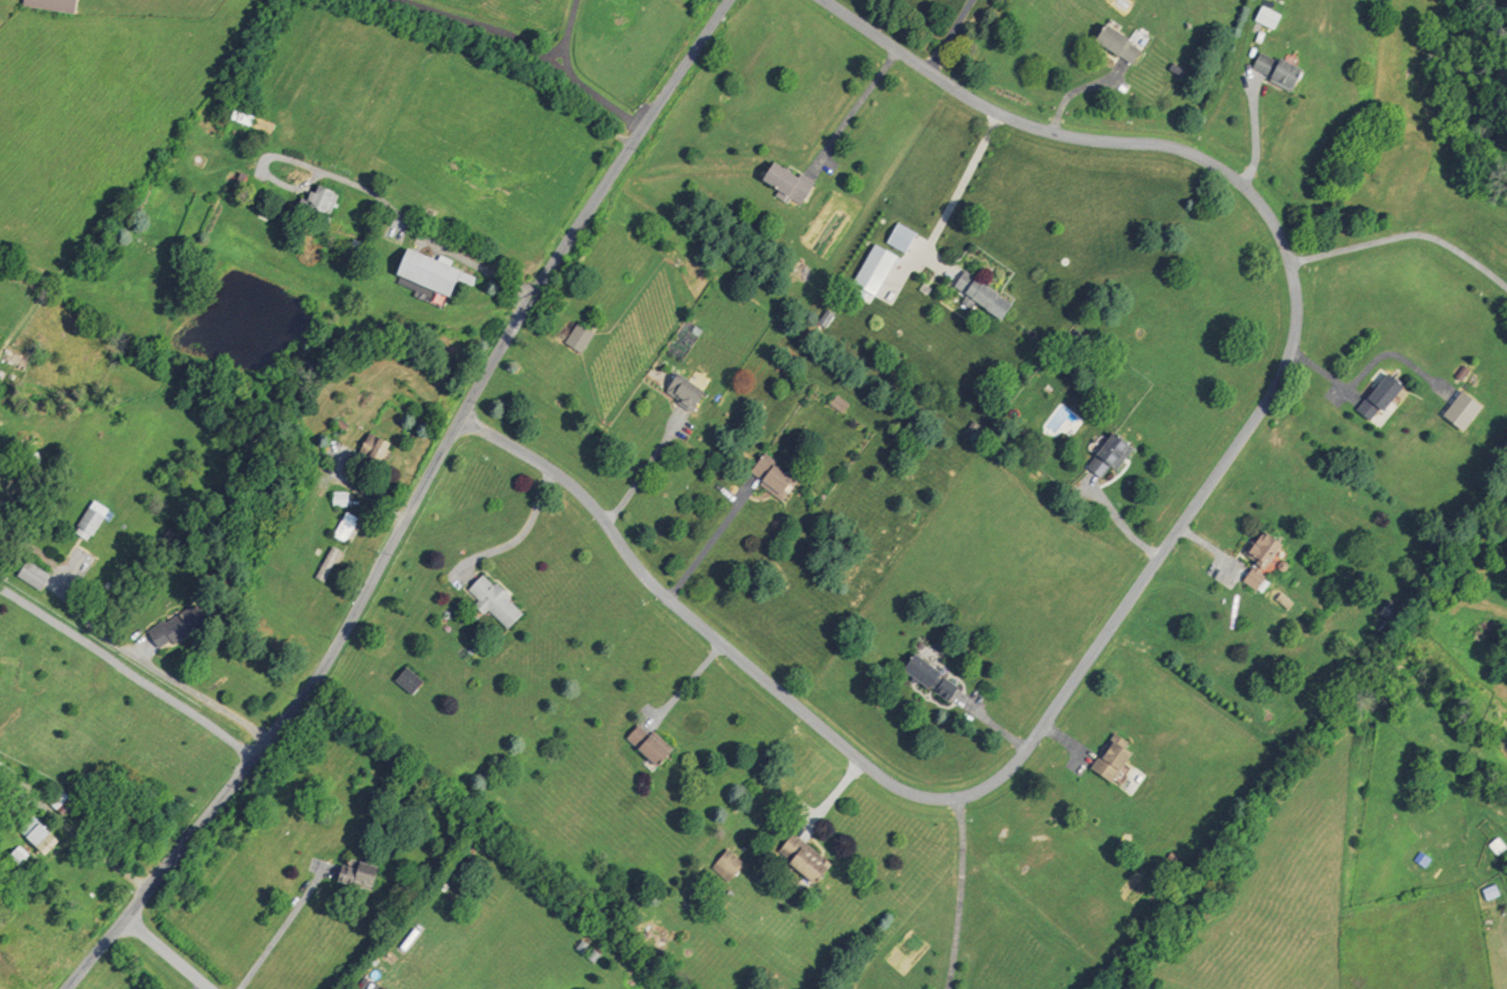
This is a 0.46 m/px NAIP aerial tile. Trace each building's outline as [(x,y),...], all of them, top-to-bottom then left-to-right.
[(22,5),(23,0),(73,0),(72,11),(22,5)] [(1254,20),(1261,5),(1281,15),(1273,30),(1254,20)] [(1095,40),(1105,24),(1129,39),(1127,41),(1142,50),(1133,64),(1095,40)] [(1258,51),(1250,67),(1265,76),(1264,78),(1289,92),(1300,71),(1276,57),(1274,60),(1258,51)] [(230,118),(235,107),(256,116),(252,127),(230,118)] [(772,162),(797,178),(800,173),(814,182),(800,205),(790,199),(788,204),(775,196),(778,191),(760,180),(772,162)] [(319,187),(317,193),(313,191),(309,200),(303,197),(297,213),(314,220),(310,231),(318,234),(326,213),(332,215),(340,195),(319,187)] [(886,241),(894,225),(914,234),(907,251),(886,241)] [(873,293),(850,280),(871,243),(894,255),(873,293)] [(398,274),(410,248),(464,272),(453,298),(398,274)] [(952,284),(962,270),(1010,304),(1000,319),(952,284)] [(564,343),(577,323),(593,333),(581,353),(564,343)] [(1462,364),(1470,369),(1460,383),(1453,378),(1462,364)] [(664,393),(677,373),(704,392),(691,411),(664,393)] [(1379,426),(1356,408),(1383,374),(1406,392),(1379,426)] [(1441,414),(1461,390),(1479,407),(1459,430),(1441,414)] [(837,395),(830,403),(843,413),(850,404),(837,395)] [(335,424),(339,418),(350,426),(346,432),(335,424)] [(371,432),(393,443),(382,464),(361,453),(371,432)] [(1111,466),(1101,478),(1086,466),(1114,432),(1135,449),(1117,471),(1111,466)] [(749,474),(762,455),(797,481),(792,488),(784,499),(749,474)] [(334,492),(350,493),(349,508),(333,507),(334,492)] [(96,500),(110,509),(89,543),(75,534),(96,500)] [(348,512),(360,518),(347,543),(334,536),(348,512)] [(1260,573),(1263,570),(1264,571),(1284,545),(1265,532),(1262,536),(1259,534),(1244,554),(1256,563),(1255,564),(1257,565),(1254,569),(1260,573)] [(333,546),(343,552),(326,583),(316,577),(333,546)] [(19,576),(30,561),(52,577),(41,592),(19,576)] [(1254,569),(1253,568),(1242,581),(1257,592),(1267,578),(1260,573),(1254,569)] [(480,574),(491,585),(494,581),(509,596),(506,599),(521,613),(507,627),(466,589),(480,574)] [(1275,602),(1281,593),(1295,603),(1288,612),(1275,602)] [(147,632),(164,620),(167,624),(194,605),(207,623),(175,645),(171,640),(159,649),(147,632)] [(913,655),(959,687),(948,703),(933,692),(934,690),(930,687),(929,689),(902,671),(913,655)] [(395,682),(406,668),(422,681),(412,695),(395,682)] [(625,738),(637,725),(665,751),(654,764),(625,738)] [(1132,754),(1111,785),(1089,770),(1113,734),(1128,744),(1124,749),(1132,754)] [(58,786),(70,797),(58,810),(47,799),(58,786)] [(19,831),(35,815),(60,839),(44,855),(19,831)] [(777,855),(793,834),(830,863),(814,883),(777,855)] [(10,857),(18,846),(31,855),(22,867),(10,857)] [(713,869),(725,852),(741,863),(728,880),(713,869)] [(339,882),(345,860),(378,868),(372,891),(339,882)] [(1481,889),(1485,900),(1498,895),(1494,884),(1481,889)]
